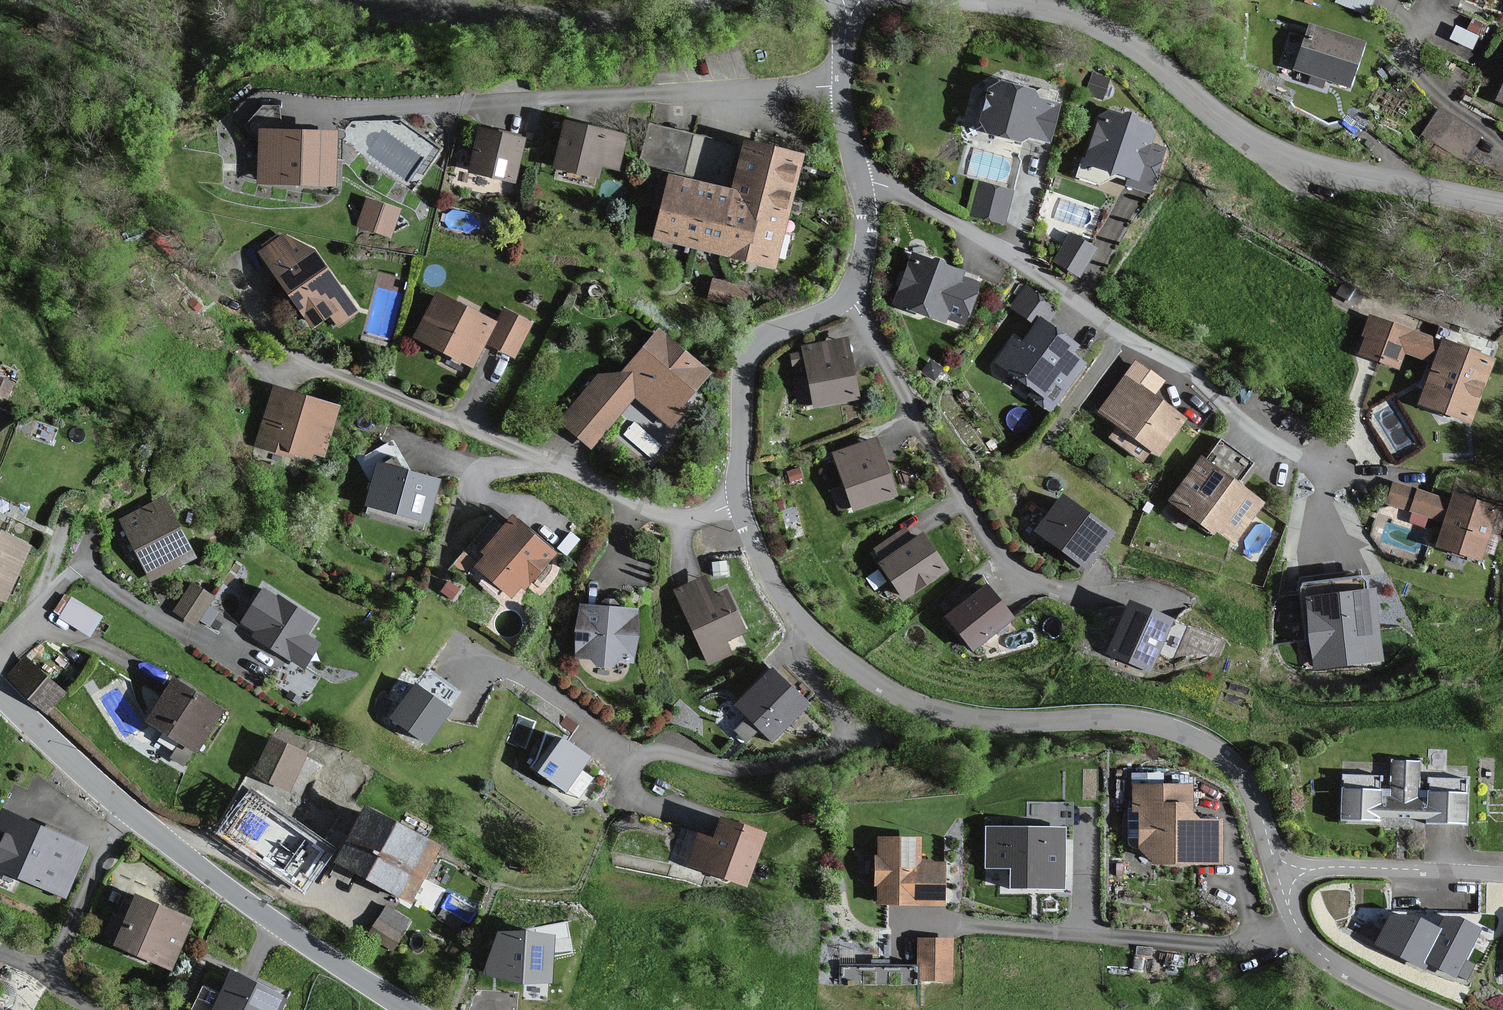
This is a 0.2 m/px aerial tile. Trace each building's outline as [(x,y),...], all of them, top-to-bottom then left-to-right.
[(1363,44),(1307,26),(1292,73),(1348,91),(1363,44)] [(1042,91),(1003,81),(999,80),(987,132),(1028,142),(1030,135),(1052,140),(1061,107),(1039,102),(1042,91)] [(1494,101),(1502,105),(1502,81),(1494,101)] [(1158,128),(1103,110),(1086,162),(1131,177),(1127,188),(1151,196),(1159,170),(1146,165),(1158,128)] [(626,135),(563,121),(552,168),(599,178),(602,164),(618,168),(626,135)] [(524,138),(477,125),(464,170),(511,183),(524,138)] [(338,133),(260,129),(257,184),(335,188),(338,133)] [(805,154),(743,139),(731,189),(669,174),(653,238),(777,268),(805,154)] [(1011,192),(974,182),(966,213),(1003,223),(1011,192)] [(393,234),(403,204),(367,191),(357,222),(393,234)] [(1055,259),(1084,272),(1098,241),(1069,228),(1055,259)] [(315,248),(282,237),(258,252),(311,333),(335,317),(340,325),(357,314),(328,269),(315,248)] [(968,272),(916,254),(908,277),(900,275),(894,293),(899,294),(894,307),(947,324),(948,319),(967,325),(979,289),(964,284),(968,272)] [(747,289),(711,280),(705,302),(741,311),(747,289)] [(497,321),(437,291),(413,338),(473,369),(486,344),(514,358),(532,323),(503,308),(497,321)] [(1436,342),(1369,315),(1360,338),(1365,340),(1358,357),(1396,372),(1403,355),(1427,365),(1436,342)] [(1080,347),(1040,318),(1021,343),(1011,336),(992,362),(1044,400),(1038,407),(1048,414),(1084,365),(1073,357),(1080,347)] [(660,329),(624,373),(598,376),(561,421),(593,448),(634,398),(674,431),(691,409),(687,405),(714,373),(660,329)] [(847,339),(801,349),(807,376),(791,379),(798,411),(860,398),(847,339)] [(1492,363),(1439,342),(1413,405),(1467,426),(1492,363)] [(1185,422),(1125,377),(1097,415),(1115,429),(1107,439),(1141,465),(1150,453),(1157,458),(1185,422)] [(326,402),(271,384),(250,446),(291,459),(292,455),(310,461),(312,455),(322,459),(338,410),(325,406),(326,402)] [(877,437),(834,453),(846,485),(832,490),(839,510),(850,506),(853,513),(899,496),(877,437)] [(1209,458),(1238,474),(1249,455),(1220,439),(1209,458)] [(1262,505),(1200,458),(1167,501),(1229,548),(1262,505)] [(434,481),(370,464),(357,512),(421,529),(434,481)] [(1411,490),(1392,485),(1385,507),(1405,513),(1411,490)] [(1443,503),(1416,493),(1409,512),(1412,513),(1409,522),(1421,526),(1424,520),(1435,524),(1443,503)] [(1114,535),(1064,496),(1037,531),(1087,570),(1114,535)] [(1495,510),(1450,496),(1435,544),(1480,559),(1495,510)] [(168,497),(121,518),(149,580),(196,559),(168,497)] [(559,556),(513,517),(482,553),(486,557),(476,568),(512,599),(521,589),(526,594),(559,556)] [(0,531),(0,600),(6,603),(33,546),(0,531)] [(923,534),(883,560),(878,563),(902,601),(948,572),(923,534)] [(1366,577),(1296,590),(1311,673),(1380,661),(1366,577)] [(704,578),(672,593),(707,667),(731,656),(725,643),(746,633),(727,593),(714,599),(704,578)] [(259,579),(230,625),(244,634),(240,640),(265,655),(302,678),(323,645),(310,637),(322,619),(259,579)] [(213,597),(192,584),(173,612),(195,625),(213,597)] [(1013,614),(986,584),(946,619),(972,649),(1013,614)] [(90,631),(102,612),(72,593),(59,612),(90,631)] [(642,610),(579,605),(575,661),(594,662),(593,669),(616,671),(617,663),(638,664),(642,610)] [(1167,622),(1121,607),(1104,658),(1151,673),(1167,622)] [(62,693),(24,657),(6,676),(43,712),(62,693)] [(812,704),(772,665),(733,703),(773,743),(812,704)] [(464,692),(427,667),(391,720),(428,744),(464,692)] [(223,711),(173,679),(146,721),(196,753),(223,711)] [(306,756),(270,737),(247,782),(264,790),(268,783),(287,793),(306,756)] [(589,760),(563,739),(536,771),(562,793),(589,760)] [(1418,763),(1391,762),(1391,791),(1340,790),(1339,823),(1376,824),(1376,818),(1427,819),(1426,826),(1465,826),(1466,793),(1417,792),(1418,763)] [(1188,789),(1129,790),(1130,812),(1138,812),(1139,866),(1216,864),(1215,824),(1189,825),(1188,789)] [(332,853),(251,795),(223,834),(304,892),(332,853)] [(442,848),(368,808),(337,864),(411,904),(442,848)] [(2,809),(0,814),(0,830),(6,833),(0,846),(0,867),(64,899),(88,850),(2,809)] [(759,839),(717,823),(709,845),(695,840),(685,866),(741,887),(759,839)] [(1064,836),(986,832),(984,869),(1008,870),(1007,890),(1062,892),(1064,836)] [(916,841),(883,841),(875,841),(875,905),(940,905),(940,867),(916,867),(916,841)] [(194,921),(137,896),(115,946),(172,971),(194,921)] [(374,924),(400,939),(413,916),(388,901),(374,924)] [(1420,965),(1423,960),(1440,929),(1411,915),(1392,915),(1378,943),(1420,965)] [(1460,918),(1445,918),(1440,929),(1423,960),(1456,976),(1480,930),(1460,918)] [(554,937),(502,933),(488,974),(551,978),(554,937)] [(949,941),(914,941),(914,964),(915,983),(949,983),(949,941)] [(914,964),(839,964),(840,1005),(915,1005),(915,983),(914,964)] [(232,968),(212,1009),(276,1009),(285,993),(232,968)]
